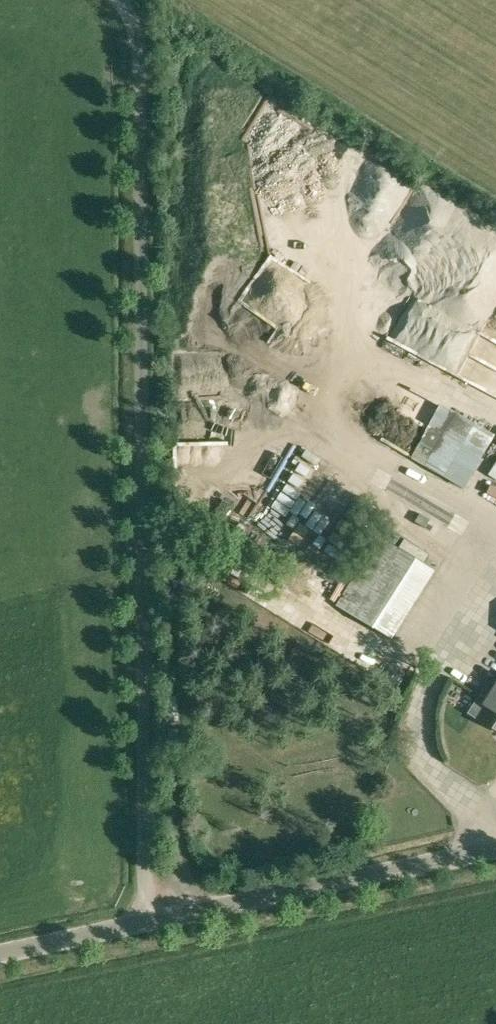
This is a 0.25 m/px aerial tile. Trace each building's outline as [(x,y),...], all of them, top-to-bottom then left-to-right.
[(385,188),(377,202),(417,228),(434,202),(398,179),(390,191),(385,188)] [(282,259),(286,232),(276,230),(272,258),(282,259)] [(226,351),(227,382),(251,382),(250,350),(226,351)] [(201,408),(219,406),(217,387),(198,389),(201,408)] [(416,425),(408,402),(390,408),(398,431),(416,425)] [(464,489),(495,435),(443,404),(411,458),(464,489)] [(273,422),(286,428),(292,416),(278,411),(273,422)] [(208,493),(221,507),(241,490),(228,475),(208,493)] [(398,520),(405,499),(395,496),(389,517),(398,520)] [(420,523),(413,534),(433,547),(440,537),(420,523)] [(393,639),(436,570),(380,536),(337,604),(393,639)] [(493,689),(485,684),(468,712),(495,729),(495,684),(493,689)]
